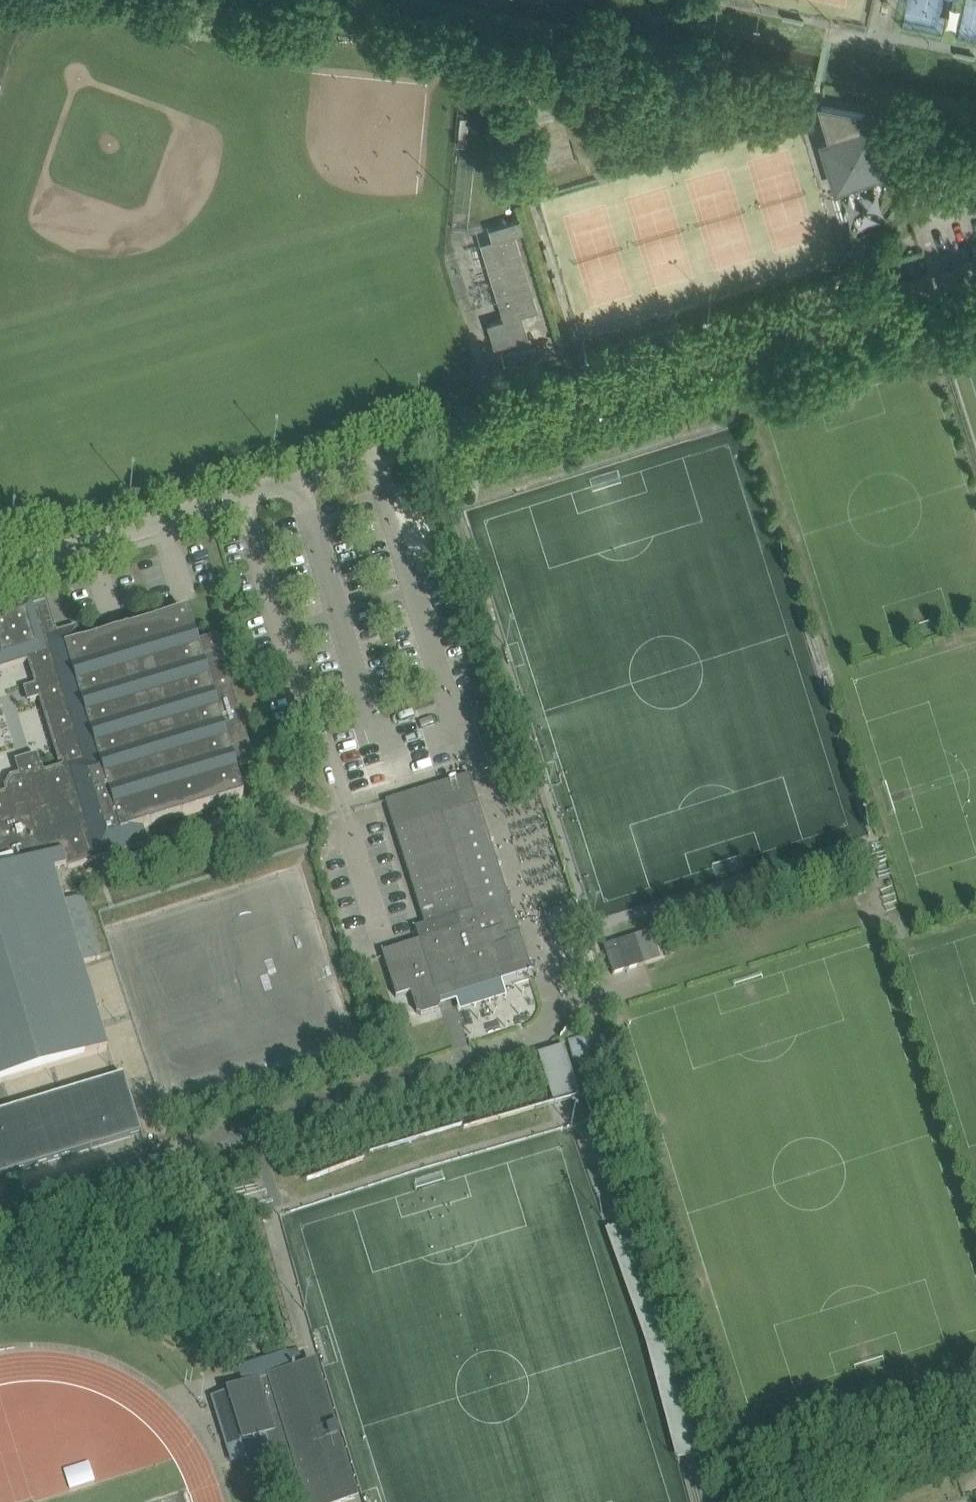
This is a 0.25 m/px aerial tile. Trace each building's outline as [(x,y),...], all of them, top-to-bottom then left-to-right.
[(823,140),(838,190),(887,175),(869,113),(822,105),(832,138),(823,140)] [(487,323),(488,327),(494,346),(528,336),(521,314),(538,309),(515,233),(523,231),(520,218),(489,228),(492,239),(481,242),(503,318),(487,323)] [(451,272),(463,270),(459,252),(448,254),(451,272)] [(84,642),(82,643),(77,626),(57,633),(47,598),(34,602),(32,598),(0,608),(0,669),(28,661),(35,684),(26,687),(30,701),(39,699),(58,761),(62,763),(63,766),(44,771),(42,765),(40,766),(40,765),(33,766),(27,777),(21,773),(9,777),(4,787),(6,792),(0,794),(0,1083),(107,1051),(81,964),(101,958),(82,896),(62,902),(53,871),(66,867),(69,869),(148,845),(143,828),(243,798),(234,767),(254,761),(216,636),(196,642),(186,611),(84,642)] [(419,941),(382,953),(384,958),(396,997),(411,993),(417,1013),(422,1015),(439,1010),(441,1005),(439,1000),(502,980),(531,971),(528,961),(519,933),(483,819),(478,804),(477,800),(469,775),(441,784),(416,792),(385,802),(393,827),(417,903),(425,926),(415,929),(419,941)] [(651,931),(636,936),(604,946),(613,975),(661,959),(651,931)] [(571,1041),(576,1063),(589,1060),(583,1038),(571,1041)] [(553,1104),(580,1098),(568,1046),(541,1052),(553,1104)] [(111,1142),(110,1140),(140,1131),(123,1075),(93,1084),(0,1112),(0,1176),(111,1142)] [(266,1357),(266,1358),(250,1363),(237,1367),(242,1383),(227,1388),(232,1405),(230,1405),(242,1443),(258,1438),(258,1436),(267,1433),(267,1435),(275,1439),(277,1438),(278,1443),(279,1445),(279,1446),(335,1428),(313,1361),(292,1367),(287,1351),(266,1357)] [(335,1428),(279,1446),(279,1445),(272,1447),(274,1453),(287,1495),(289,1501),(341,1501),(348,1500),(356,1497),(335,1428)]
